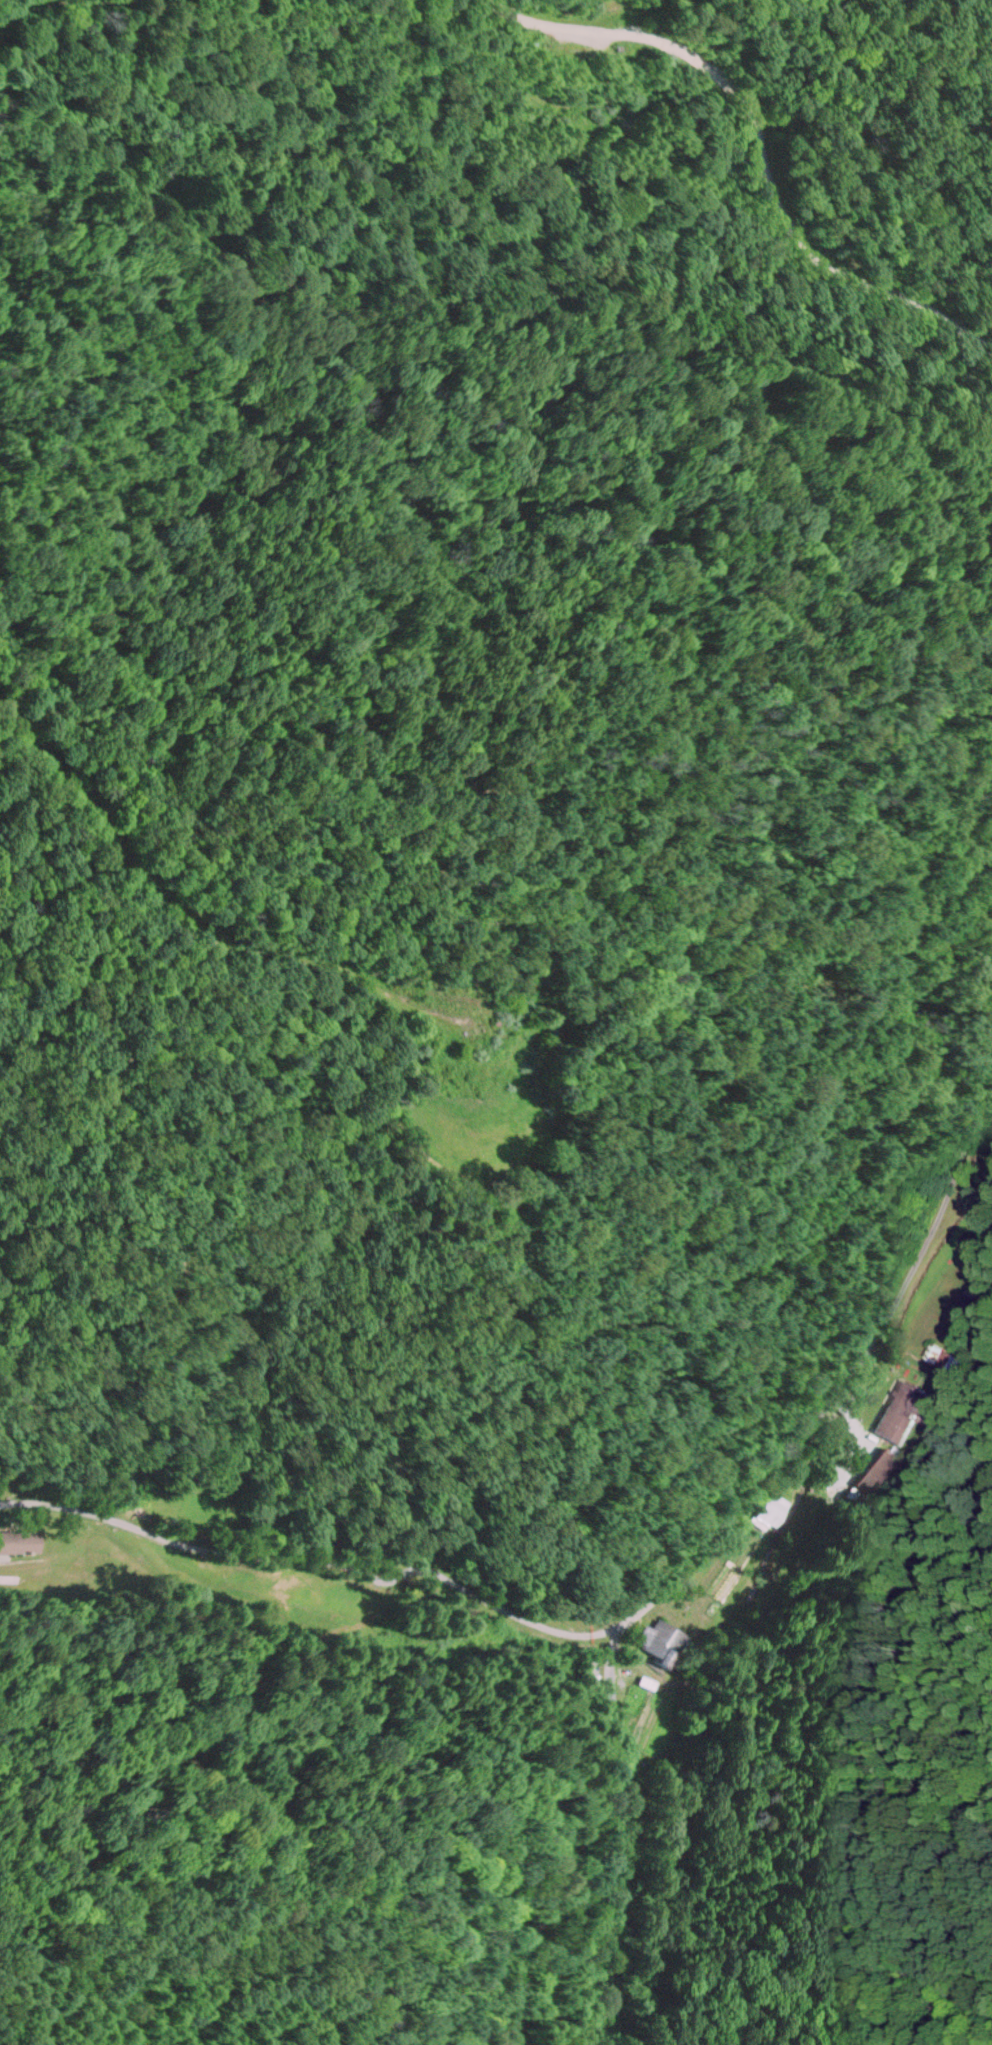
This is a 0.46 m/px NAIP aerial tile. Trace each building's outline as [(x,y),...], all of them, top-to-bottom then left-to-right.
[(940,1349),(930,1344),(923,1359),(933,1364),(940,1349)] [(913,1413),(919,1416),(926,1398),(916,1394),(919,1388),(894,1378),(871,1435),(900,1446),(913,1413)] [(857,1477),(879,1494),(902,1462),(880,1446),(857,1477)] [(785,1502),(768,1490),(749,1516),(766,1528),(785,1502)] [(683,1637),(652,1619),(647,1627),(641,1624),(626,1649),(663,1671),(683,1637)]
